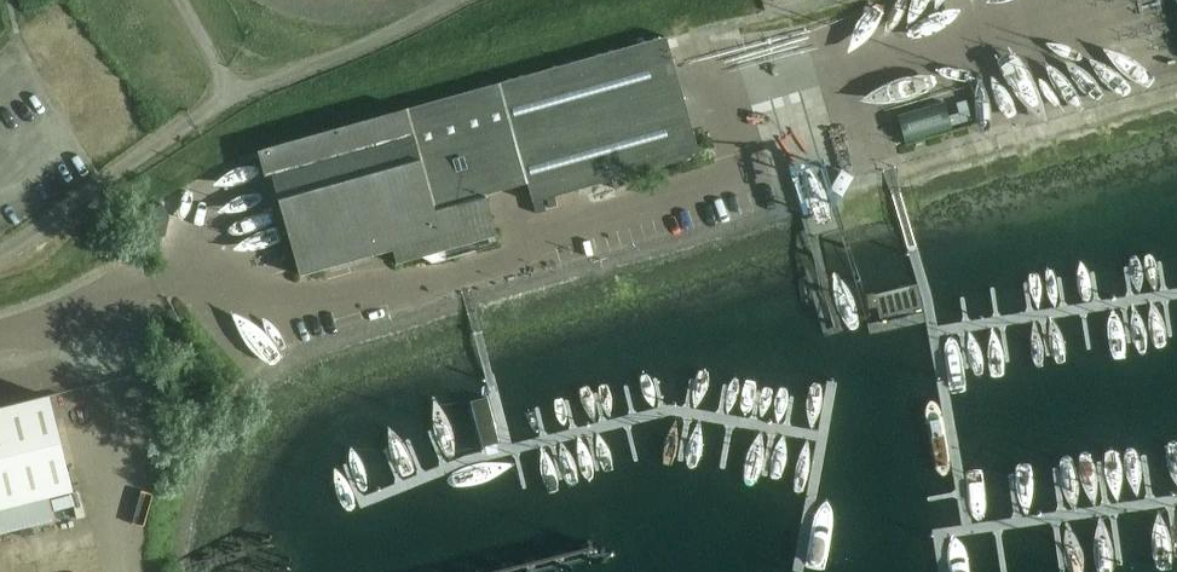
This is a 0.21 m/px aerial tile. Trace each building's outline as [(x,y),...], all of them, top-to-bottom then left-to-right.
[(742,27),(709,31),(711,46),(744,42),(742,27)] [(699,156),(665,37),(263,149),(299,276),(392,250),(396,264),(420,257),(432,264),(461,256),(467,244),(496,236),(485,195),(526,183),(532,202),(699,156)] [(942,78),(892,91),(895,104),(945,92),(942,78)] [(905,143),(951,130),(944,103),(898,117),(905,143)] [(964,126),(961,116),(952,119),(954,129),(964,126)] [(791,162),(799,186),(820,179),(811,155),(791,162)] [(829,189),(843,197),(854,177),(840,169),(829,189)] [(802,215),(819,212),(815,194),(799,197),(802,215)] [(0,408),(0,534),(54,521),(48,497),(72,491),(48,396),(0,408)]
